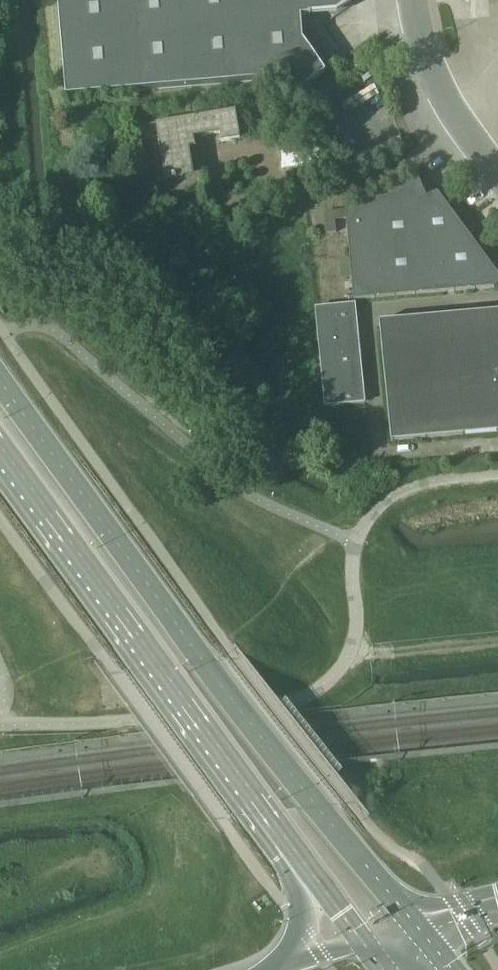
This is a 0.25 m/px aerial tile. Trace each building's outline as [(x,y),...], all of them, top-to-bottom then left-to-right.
[(351,0),(57,0),(65,98),(286,79),(310,115),(311,114),(297,94),(325,74),(302,41),(300,19),(336,16),(351,5),(351,0)] [(365,67),(358,58),(339,71),(346,81),(365,67)] [(220,133),(221,143),(239,140),(235,111),(159,124),(161,136),(157,137),(165,180),(183,177),(181,166),(191,164),(188,148),(194,147),(193,138),(220,133)] [(437,194),(412,205),(404,187),(405,186),(418,180),(417,179),(344,210),(353,301),(495,290),(497,287),(497,276),(437,194)] [(379,323),(381,345),(359,347),(355,305),(315,309),(325,408),(365,403),(360,356),(382,354),(391,442),(497,433),(497,313),(379,323)]
